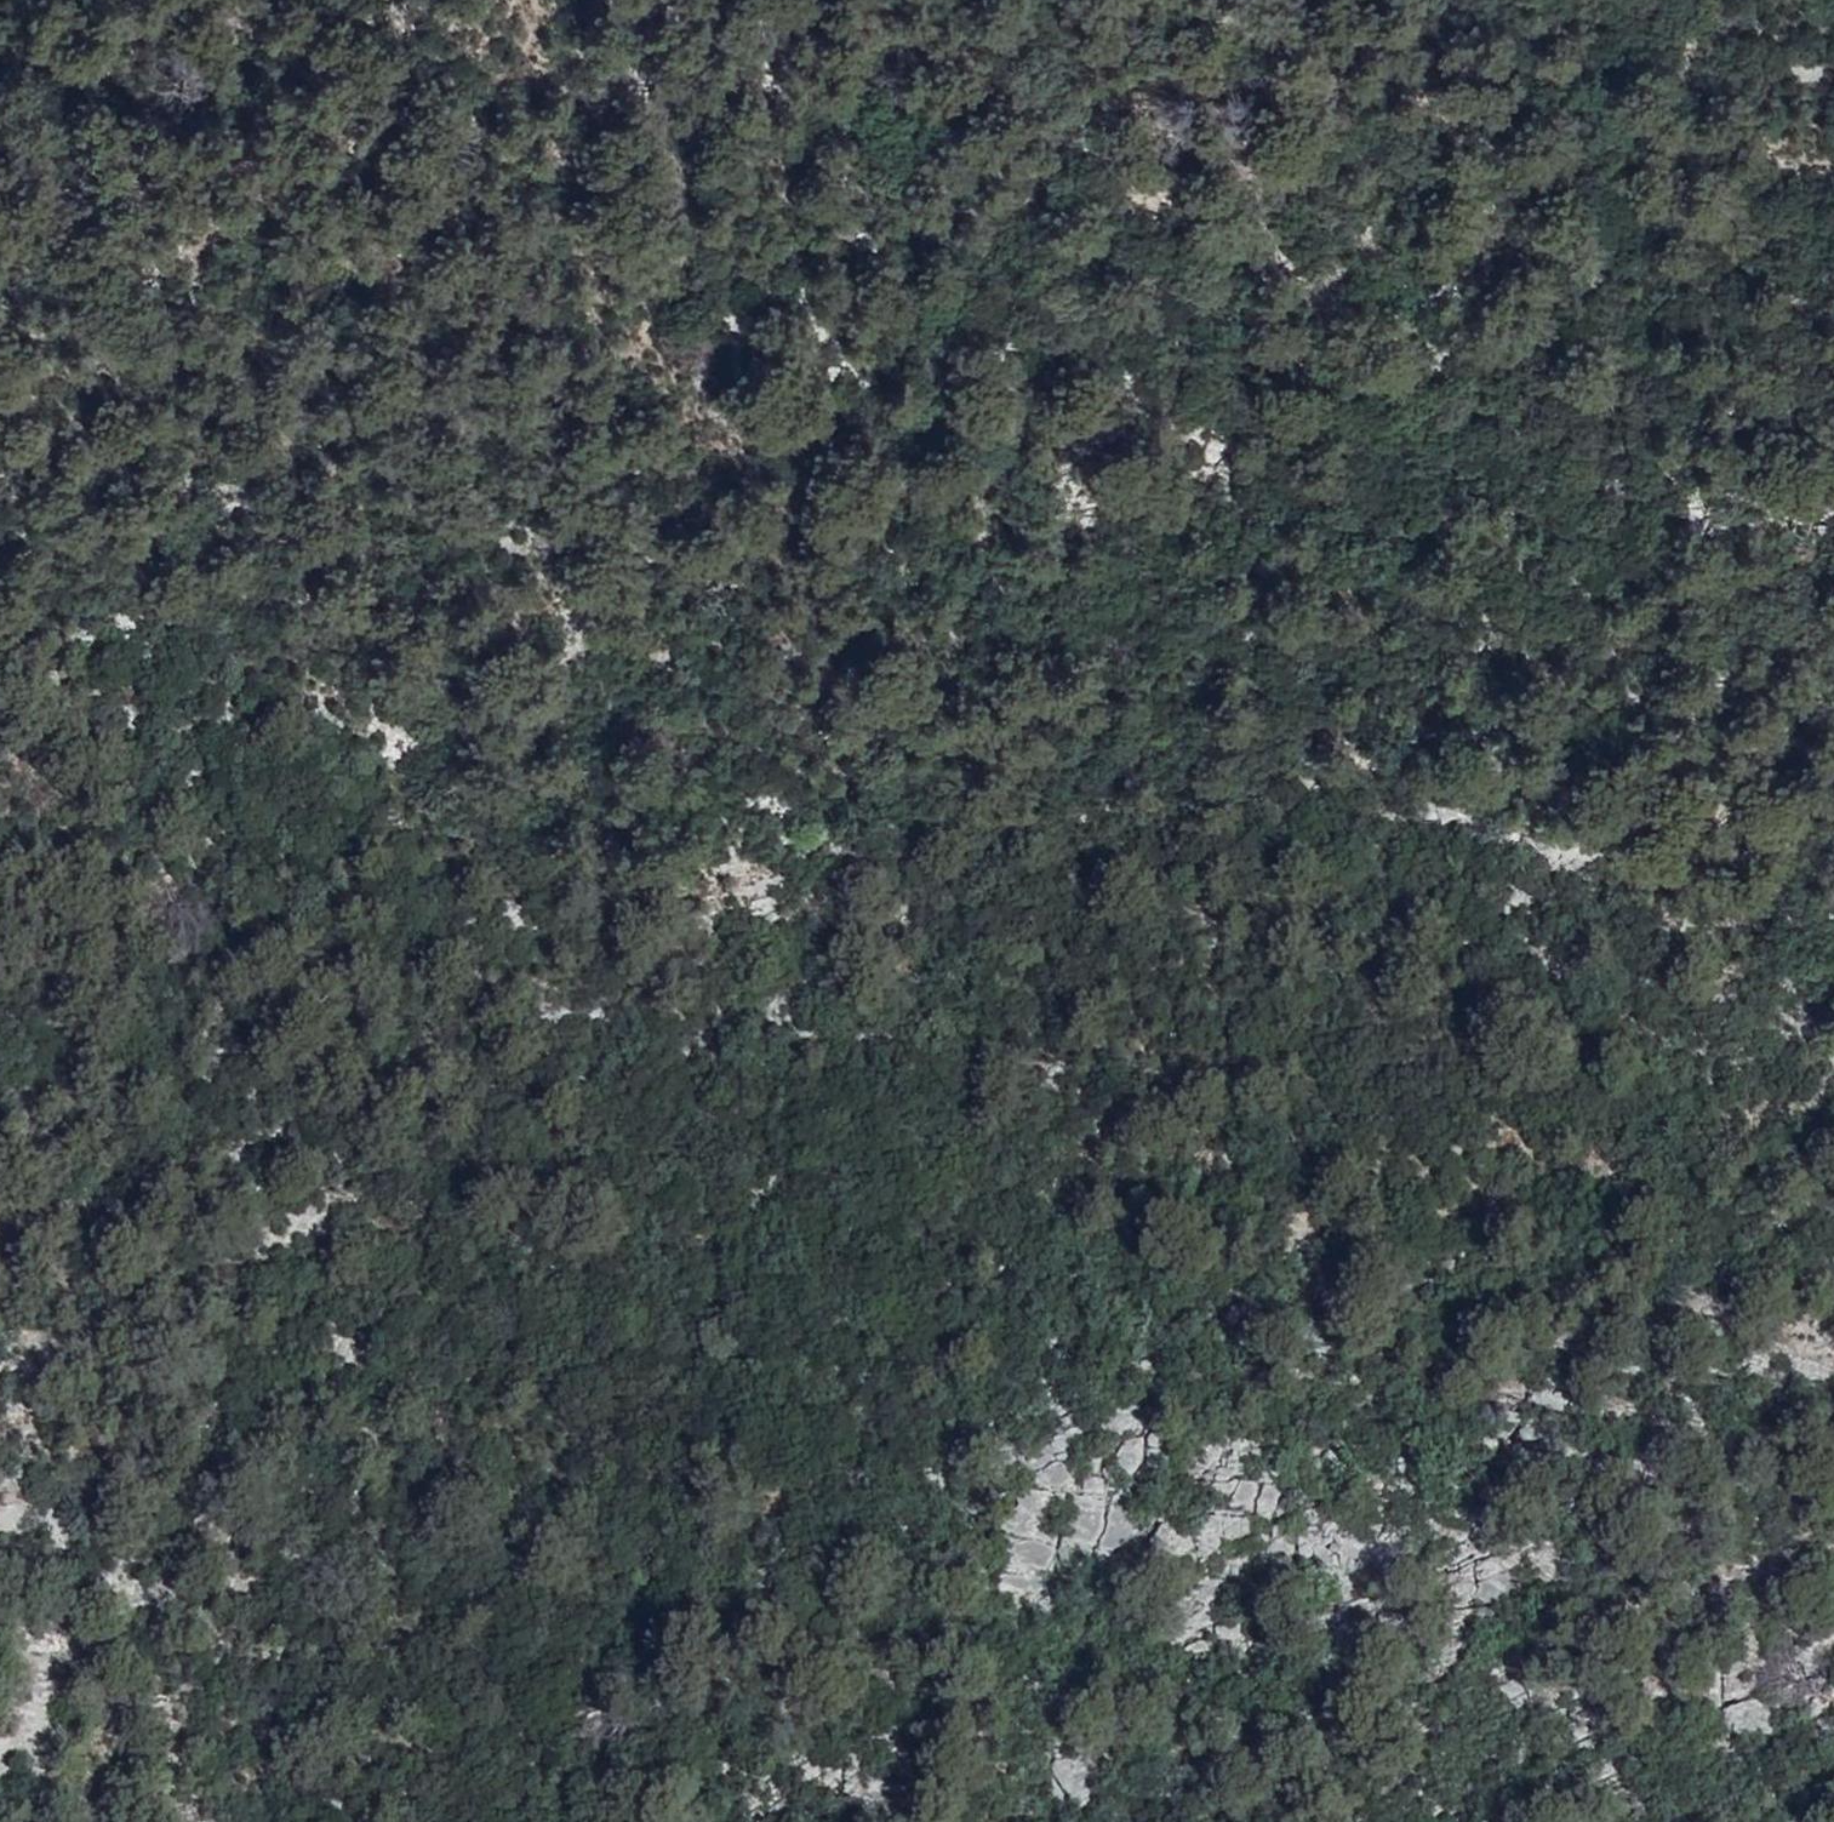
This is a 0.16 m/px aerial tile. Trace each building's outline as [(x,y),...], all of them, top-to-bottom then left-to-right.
[(1756,1695),(1723,1710),(1736,1739),(1769,1724),(1756,1695)]
